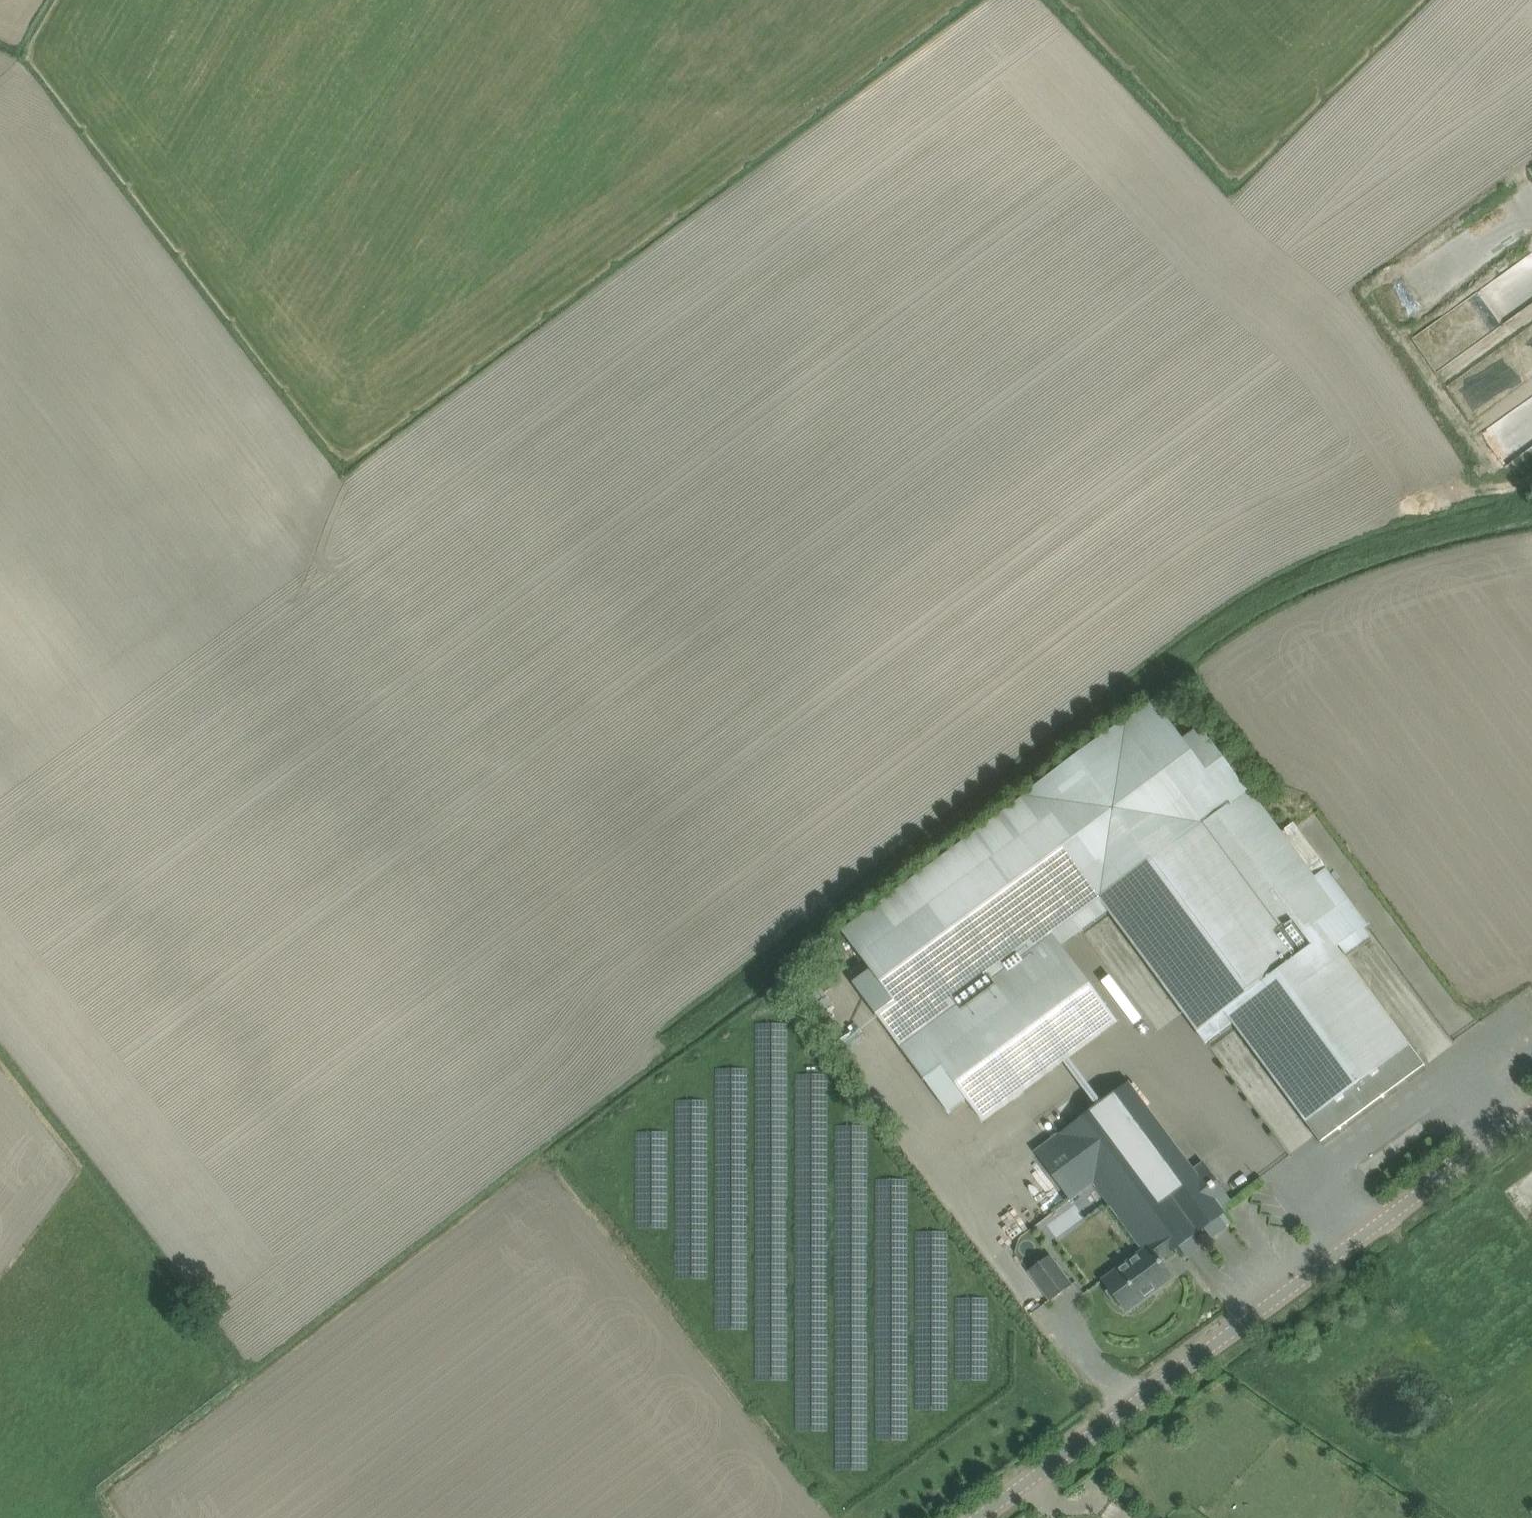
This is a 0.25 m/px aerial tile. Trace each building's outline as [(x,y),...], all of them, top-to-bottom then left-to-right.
[(1200,727),(1183,740),(1153,701),(841,931),(872,971),(853,984),(948,1114),(968,1101),(983,1121),(1117,1022),(1062,947),(1108,912),(1194,1027),(1206,1043),(1232,1023),(1320,1142),(1424,1066),(1412,1049),(1337,948),(1339,946),(1347,957),(1372,938),(1363,927),(1368,924),(1326,869),(1315,878),(1250,791),(1248,793),(1200,727)] [(845,1061),(870,1047),(831,980),(806,994),(845,1061)] [(1058,1135),(1035,1152),(1071,1199),(1093,1182),(1143,1250),(1161,1236),(1173,1251),(1179,1246),(1186,1257),(1201,1246),(1198,1241),(1207,1235),(1203,1229),(1204,1228),(1211,1238),(1231,1224),(1223,1214),(1224,1213),(1220,1207),(1231,1199),(1219,1183),(1203,1161),(1192,1170),(1128,1083),(1058,1135)] [(1143,1250),(1103,1280),(1115,1296),(1127,1312),(1173,1278),(1157,1256),(1161,1254),(1164,1258),(1173,1251),(1161,1236),(1143,1250)] [(1050,1256),(1029,1271),(1050,1300),(1072,1285),(1050,1256)]
